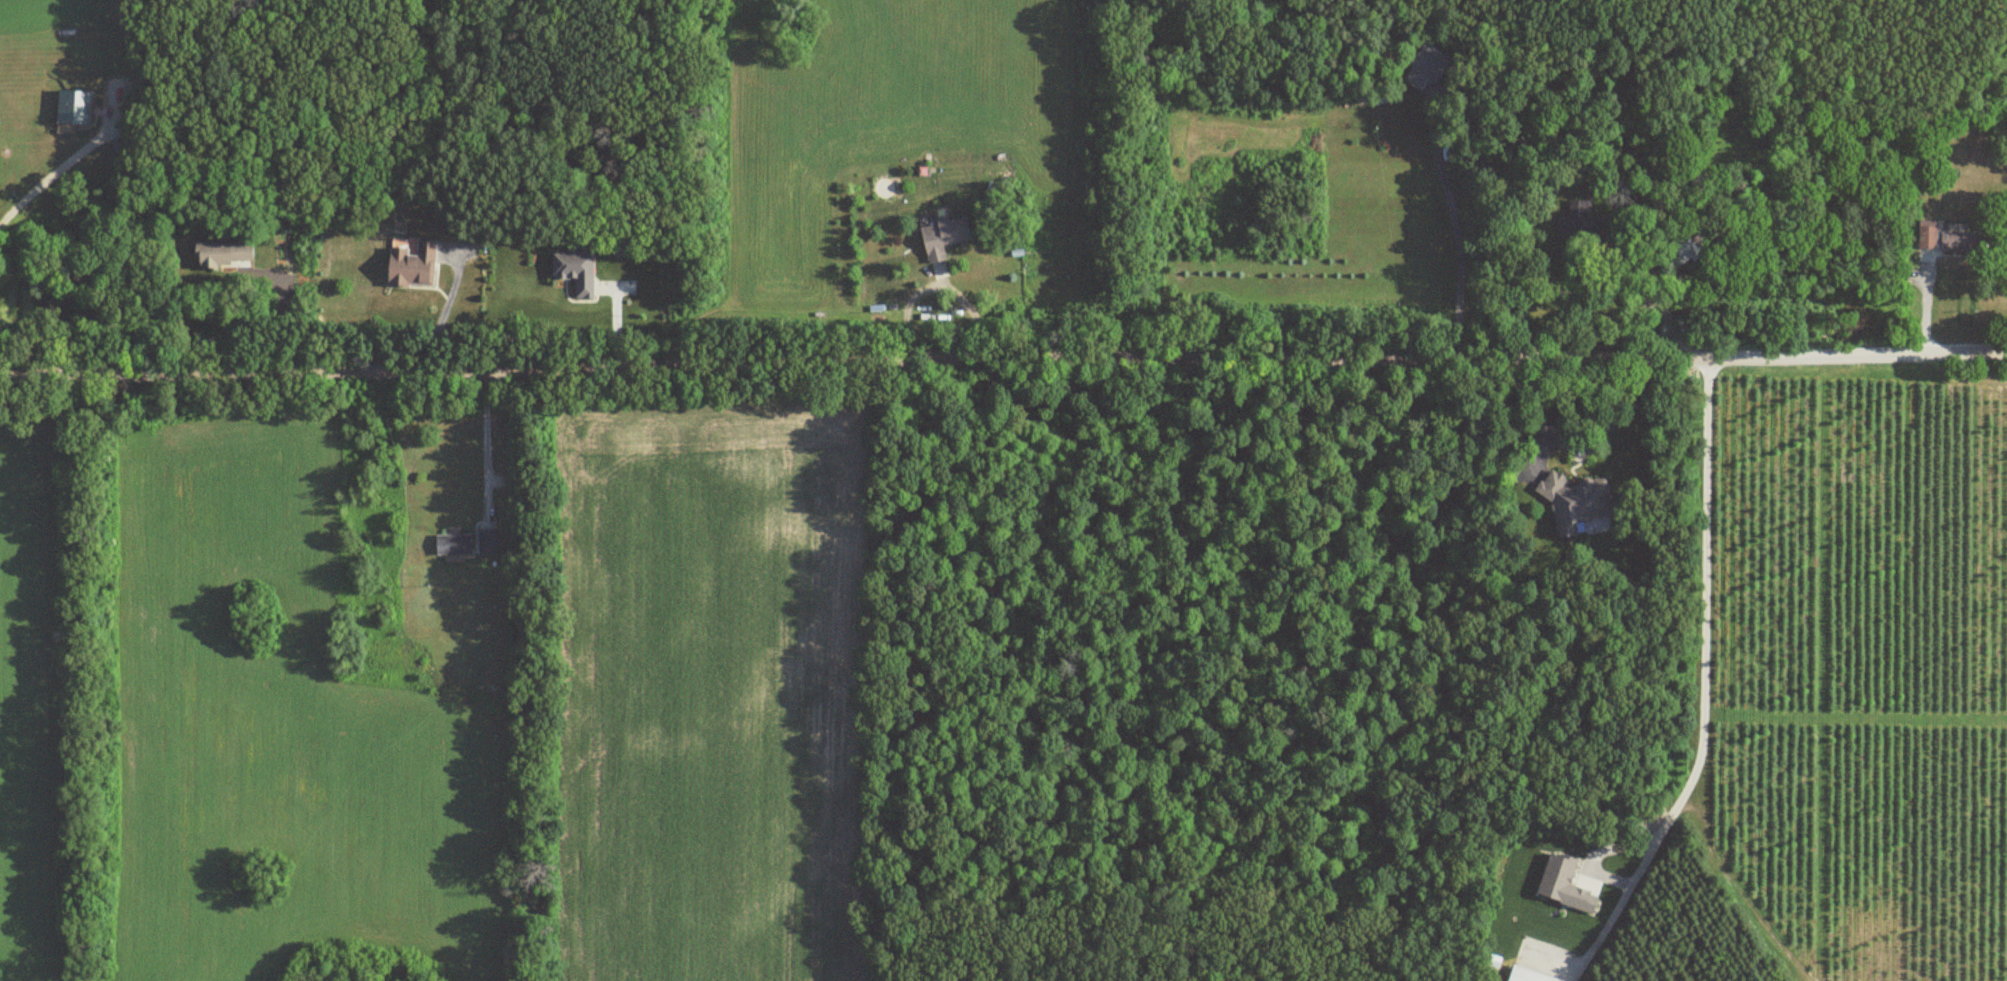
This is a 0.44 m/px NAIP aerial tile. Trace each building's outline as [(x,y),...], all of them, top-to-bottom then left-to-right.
[(1409,66),(1414,69),(1407,83),(1420,91),(1427,78),(1435,82),(1448,59),(1421,44),(1409,66)] [(54,125),(88,126),(89,92),(55,91),(54,125)] [(1588,201),(1566,201),(1565,235),(1587,236),(1588,201)] [(925,264),(943,260),(941,246),(968,241),(963,215),(917,224),(925,264)] [(1915,220),(1939,220),(1939,231),(1975,231),(1975,252),(1937,253),(1937,246),(1915,246),(1915,220)] [(1655,251),(1679,235),(1694,257),(1671,273),(1655,251)] [(434,241),(387,238),(384,286),(431,289),(434,241)] [(250,243),(191,243),(191,268),(250,268),(250,243)] [(549,280),(571,280),(571,300),(591,300),(591,254),(549,253),(549,280)] [(1531,490),(1548,501),(1555,539),(1610,529),(1607,520),(1613,518),(1601,477),(1568,482),(1550,469),(1531,490)] [(494,530),(475,530),(475,554),(494,554),(494,530)] [(433,554),(469,554),(469,534),(433,534),(433,554)]
